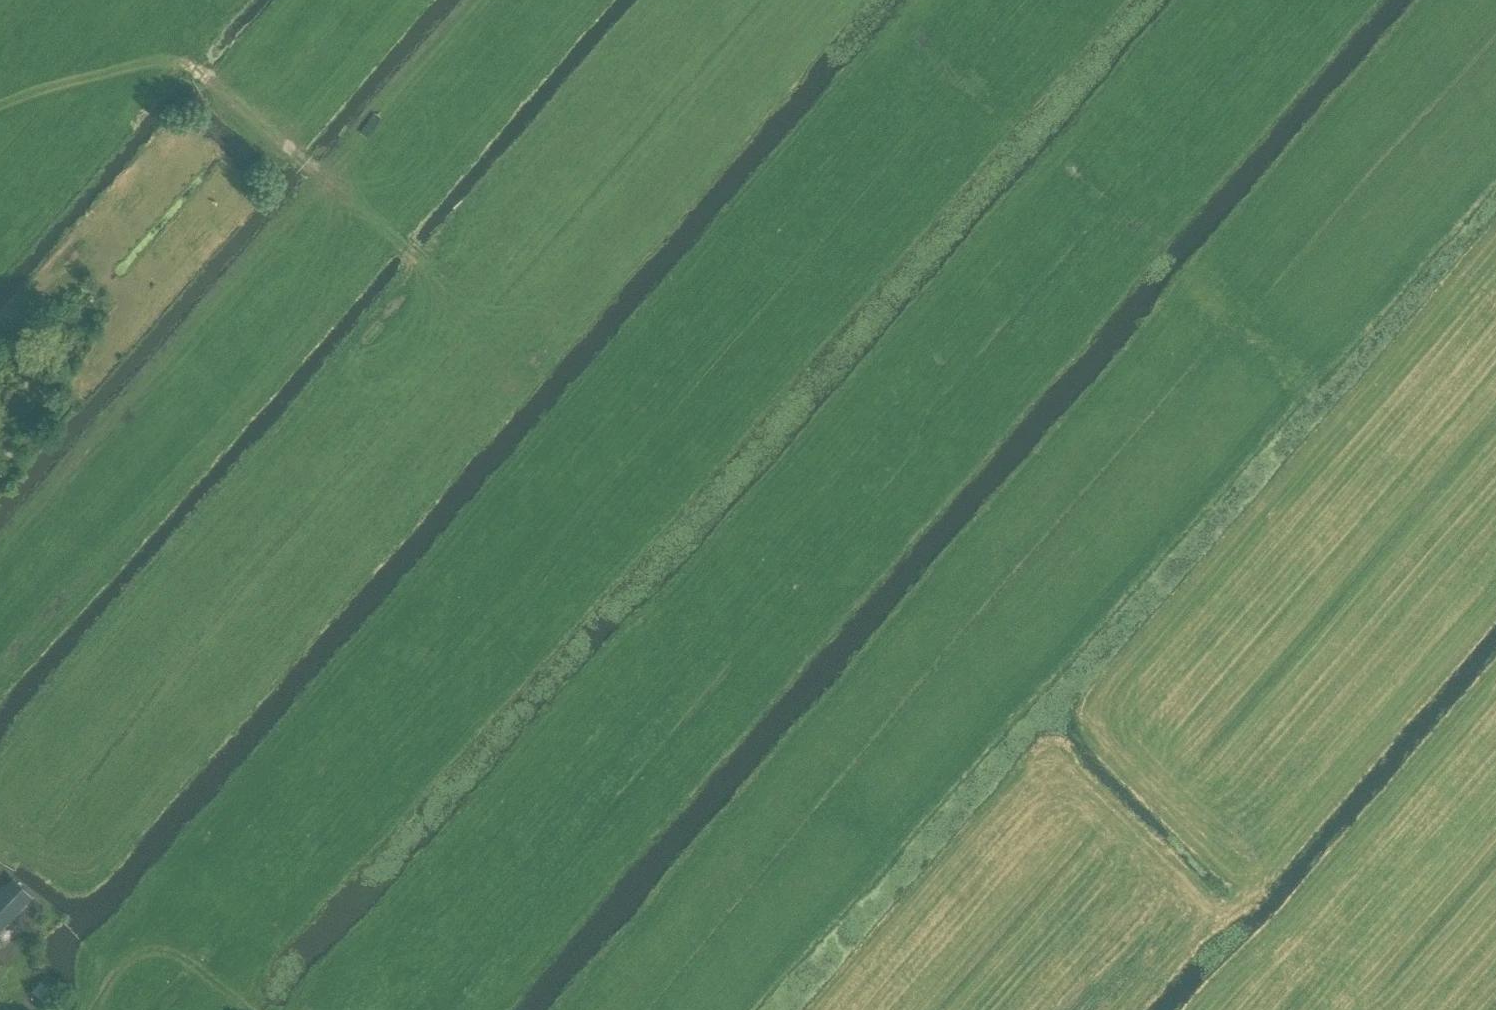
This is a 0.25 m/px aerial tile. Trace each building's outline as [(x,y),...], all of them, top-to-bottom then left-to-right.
[(10,876),(0,888),(0,929),(30,893),(10,876)]
